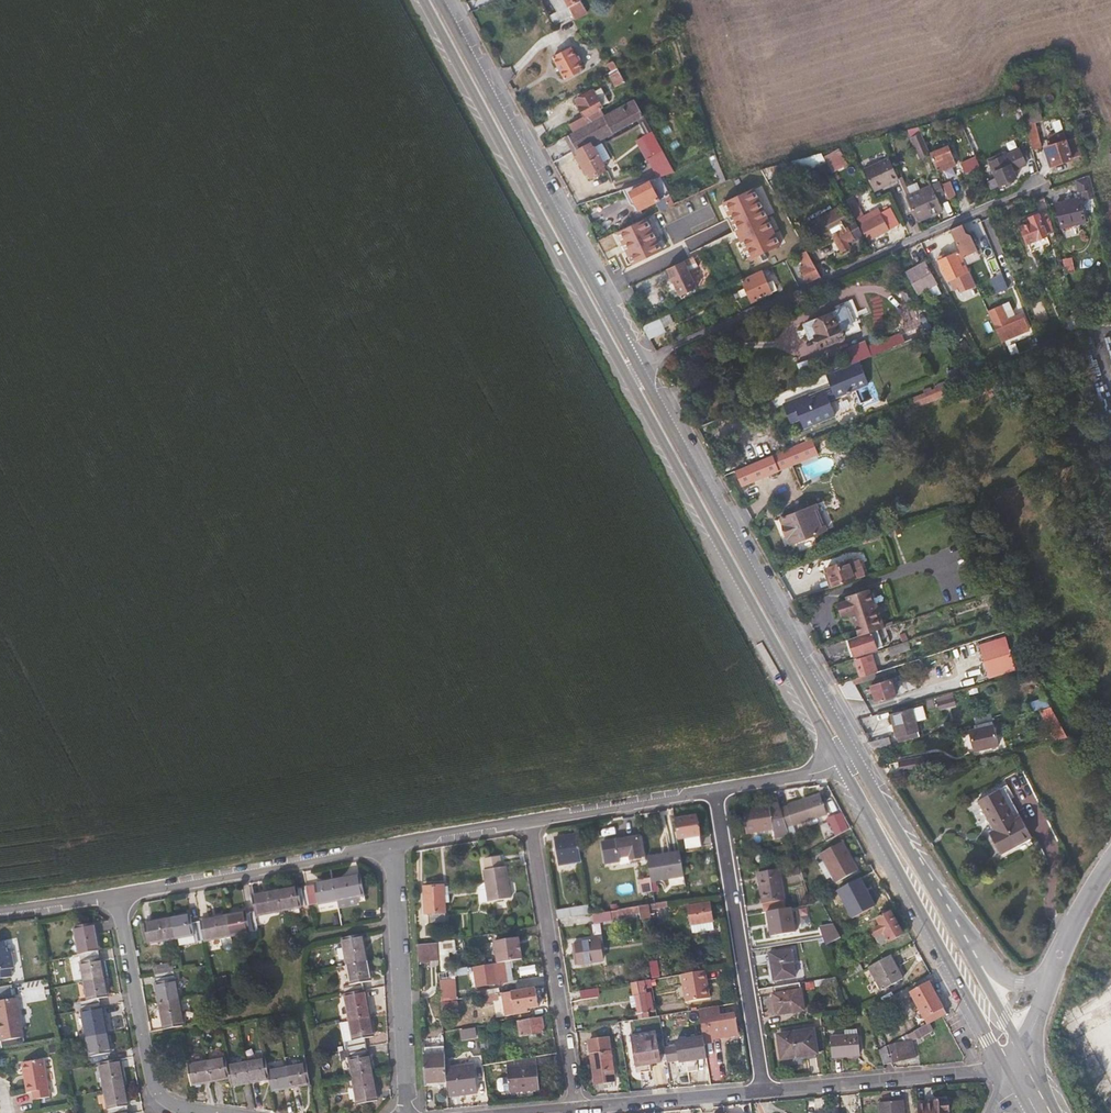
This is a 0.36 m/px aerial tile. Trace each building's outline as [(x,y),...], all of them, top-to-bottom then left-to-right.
[(578,27),(591,20),(581,1),(568,7),(573,16),(578,27)] [(564,77),(582,67),(571,45),(553,55),(564,77)] [(616,89),(625,84),(617,69),(608,74),(616,89)] [(565,129),(569,136),(600,119),(596,112),(599,111),(598,109),(605,105),(598,93),(591,96),(590,95),(572,105),(580,120),(565,129)] [(636,122),(644,118),(634,101),(600,119),(569,136),(565,138),(573,153),(576,152),(577,153),(590,145),(591,146),(599,142),(604,139),(636,122)] [(1029,126),(1039,123),(1035,107),(1023,110),(1034,152),(1040,151),(1035,131),(1031,132),(1029,126)] [(647,136),(652,134),(644,118),(636,122),(639,126),(641,125),(647,136)] [(639,126),(652,153),(660,149),(652,134),(647,136),(641,125),(639,126)] [(912,139),(922,135),(920,130),(907,133),(909,140),(912,139)] [(921,160),(931,156),(922,135),(912,139),(921,160)] [(594,150),(601,146),(599,142),(591,146),(593,150),(594,150)] [(1072,153),(1078,151),(1076,143),(1050,152),(1056,170),(1075,163),(1072,153)] [(594,150),(593,150),(591,146),(590,145),(577,153),(576,154),(578,158),(576,159),(587,178),(588,178),(589,181),(605,173),(603,170),(604,169),(602,165),(594,150)] [(610,161),(601,145),(601,146),(594,150),(602,165),(610,161)] [(834,174),(851,165),(841,146),(824,156),(834,174)] [(938,176),(957,168),(949,148),(931,156),(938,176)] [(656,179),(673,173),(660,149),(652,153),(654,156),(646,160),(656,179)] [(1075,163),(1081,161),(1078,151),(1072,153),(1075,163)] [(1016,175),(1030,168),(1023,152),(1009,158),(991,166),(1002,189),(1019,181),(1016,175)] [(990,163),(991,166),(1009,158),(1008,156),(990,163)] [(967,177),(982,171),(977,160),(963,165),(967,177)] [(866,172),(875,194),(901,183),(891,161),(866,172)] [(761,189),(768,185),(761,172),(753,174),(761,189)] [(633,203),(637,212),(657,202),(648,183),(628,193),(633,203)] [(938,200),(946,196),(943,188),(942,184),(933,187),(938,200)] [(949,203),(956,200),(950,186),(943,188),(946,196),(949,203)] [(943,210),(938,200),(933,187),(908,198),(919,224),(938,216),(937,212),(943,210)] [(627,206),(633,203),(628,193),(623,196),(627,206)] [(686,207),(695,203),(692,198),(683,202),(686,207)] [(866,218),(858,203),(856,204),(854,200),(847,203),(869,244),(901,228),(893,212),(883,217),(880,212),(866,218)] [(851,217),(847,219),(839,203),(816,216),(825,231),(828,230),(842,256),(850,251),(847,246),(854,242),(855,244),(863,240),(851,217)] [(1084,212),(1081,213),(1079,203),(1059,208),(1065,233),(1087,227),(1084,212)] [(783,235),(793,230),(785,215),(774,220),(783,235)] [(819,235),(825,231),(816,216),(810,219),(819,235)] [(1024,230),(1031,247),(1049,240),(1040,218),(1029,223),(1031,228),(1024,230)] [(688,230),(680,233),(674,220),(666,224),(677,246),(692,239),(688,230)] [(962,229),(951,233),(961,255),(964,261),(977,255),(969,237),(967,238),(962,229)] [(807,281),(809,286),(821,281),(806,253),(800,256),(805,268),(801,270),(804,276),(802,277),(804,282),(807,281)] [(954,282),(961,296),(976,289),(964,261),(961,255),(947,261),(939,265),(948,285),(954,282)] [(1072,258),(1062,260),(1064,273),(1074,271),(1072,258)] [(687,273),(697,269),(692,259),(666,271),(679,299),(696,291),(687,273)] [(786,263),(789,269),(795,266),(792,260),(786,263)] [(792,275),(798,272),(795,266),(789,269),(792,275)] [(916,294),(934,285),(924,267),(906,276),(916,294)] [(774,282),(768,285),(763,274),(743,283),(746,290),(739,293),(742,300),(749,296),(752,304),(778,292),(774,282)] [(817,352),(840,342),(830,318),(803,329),(808,342),(813,340),(817,352)] [(1024,337),(1021,328),(1026,325),(1023,318),(994,330),(1002,346),(1024,337)] [(642,329),(648,341),(666,333),(660,321),(642,329)] [(1026,355),(1038,350),(1035,342),(1023,347),(1026,355)] [(850,383),(863,378),(858,365),(826,378),(832,391),(809,400),(808,398),(783,408),(789,422),(802,417),(807,430),(835,419),(828,404),(832,402),(831,399),(853,390),(850,383)] [(866,389),(867,388),(863,378),(850,383),(853,390),(831,399),(832,402),(852,394),(866,389)] [(916,411),(949,397),(946,389),(912,402),(916,411)] [(803,432),(807,430),(802,417),(789,422),(790,426),(799,422),(803,432)] [(816,458),(811,443),(785,454),(791,469),(816,458)] [(778,474),(791,469),(785,454),(772,459),(778,474)] [(735,474),(741,488),(778,474),(772,459),(735,474)] [(790,549),(825,535),(816,510),(780,524),(790,549)] [(862,573),(854,576),(851,566),(826,573),(832,593),(865,583),(862,573)] [(836,609),(840,621),(850,618),(858,642),(877,636),(884,634),(876,609),(873,610),(869,595),(846,602),(847,606),(836,609)] [(982,603),(991,621),(999,619),(990,601),(982,603)] [(883,654),(877,636),(858,642),(845,646),(850,661),(853,660),(854,663),(883,654)] [(906,640),(900,642),(902,649),(909,647),(906,640)] [(990,683),(1015,676),(1006,645),(981,652),(990,683)] [(880,656),(882,664),(911,655),(909,647),(902,649),(880,656)] [(881,671),(880,665),(869,668),(867,663),(856,666),(861,682),(877,677),(883,675),(881,671)] [(907,668),(905,664),(881,671),(883,675),(893,672),(896,671),(907,668)] [(877,677),(878,682),(895,677),(893,672),(883,675),(877,677)] [(891,687),(894,686),(893,683),(870,690),(875,707),(895,700),(891,687)] [(897,748),(918,742),(911,715),(890,721),(897,748)] [(971,722),(974,733),(981,732),(992,729),(990,718),(971,722)] [(969,738),(974,760),(998,754),(992,729),(981,732),(982,735),(969,738)] [(868,748),(873,757),(890,753),(887,744),(868,748)] [(1032,839),(1021,816),(1015,818),(1001,791),(980,802),(995,830),(991,832),(1002,854),(1032,839)] [(829,815),(822,797),(781,810),(789,833),(792,840),(799,838),(795,826),(829,815)] [(789,833),(781,810),(779,804),(743,810),(747,833),(774,829),(775,836),(789,833)] [(841,813),(828,818),(835,834),(848,829),(841,813)] [(701,844),(696,816),(675,819),(679,848),(701,844)] [(581,862),(577,835),(556,839),(560,865),(581,862)] [(647,858),(644,836),(638,837),(603,843),(607,865),(620,863),(619,860),(629,859),(629,861),(647,858)] [(859,871),(843,843),(821,854),(837,883),(859,871)] [(684,877),(680,853),(647,858),(651,878),(651,883),(684,877)] [(511,898),(506,867),(502,868),(500,856),(484,859),(486,870),(484,871),(489,902),(511,898)] [(363,896),(359,875),(334,880),(338,901),(363,896)] [(787,909),(781,875),(759,879),(765,913),(768,912),(787,909)] [(653,893),(651,883),(651,878),(638,881),(641,894),(653,893)] [(861,878),(836,890),(851,918),(875,906),(861,878)] [(338,901),(334,880),(315,883),(314,885),(306,886),(309,906),(338,901)] [(309,906),(306,886),(298,888),(297,887),(277,890),(282,911),(309,906)] [(445,922),(443,887),(423,887),(425,915),(429,914),(429,923),(445,922)] [(282,911),(277,890),(252,895),(255,911),(256,916),(282,911)] [(833,908),(828,900),(816,906),(820,914),(823,912),(825,915),(831,912),(830,910),(833,908)] [(651,917),(650,911),(668,907),(668,903),(638,907),(640,915),(641,919),(651,917)] [(714,930),(710,903),(680,908),(685,935),(714,930)] [(590,915),(588,906),(556,912),(558,920),(569,919),(583,916),(590,915)] [(594,922),(640,915),(638,907),(592,915),(594,922)] [(795,932),(791,908),(787,909),(768,912),(771,936),(795,932)] [(259,931),(256,916),(255,911),(247,913),(246,911),(227,915),(231,936),(259,931)] [(904,935),(891,911),(876,920),(880,926),(872,931),(876,938),(885,934),(890,943),(904,935)] [(204,941),(201,922),(192,923),(190,915),(171,918),(175,939),(194,936),(195,943),(204,941)] [(231,936),(227,915),(200,920),(201,922),(204,941),(221,938),(223,948),(225,951),(230,951),(233,950),(231,936)] [(584,924),(583,916),(569,919),(571,926),(584,924)] [(175,939),(171,918),(144,923),(148,945),(175,939)] [(101,952),(96,925),(74,929),(79,956),(98,952),(101,952)] [(368,963),(363,936),(341,940),(346,967),(368,963)] [(523,960),(519,938),(494,942),(498,964),(523,960)] [(603,961),(599,940),(576,944),(580,965),(603,961)] [(439,960),(438,942),(417,945),(418,961),(439,960)] [(454,951),(454,942),(438,942),(439,960),(440,973),(449,971),(448,952),(454,951)] [(12,954),(8,954),(6,943),(0,944),(0,981),(13,979),(12,971),(15,970),(12,954)] [(796,977),(791,950),(769,954),(774,981),(796,977)] [(105,979),(102,960),(99,960),(98,952),(79,956),(84,983),(105,979)] [(903,979),(891,955),(869,967),(882,991),(903,979)] [(661,978),(657,959),(648,960),(651,980),(661,978)] [(174,973),(172,963),(153,967),(155,977),(174,973)] [(371,981),(368,963),(346,967),(349,985),(343,987),(345,995),(364,991),(363,982),(371,981)] [(499,983),(496,964),(473,967),(476,986),(499,983)] [(450,969),(450,976),(469,975),(468,968),(450,969)] [(710,998),(706,971),(683,974),(688,1001),(710,998)] [(180,1000),(176,980),(175,980),(174,973),(155,977),(160,1004),(180,1000)] [(108,997),(105,979),(84,983),(87,1001),(81,1002),(83,1012),(101,1009),(99,999),(108,997)] [(454,1000),(451,981),(440,982),(441,1002),(454,1000)] [(654,1010),(651,993),(647,994),(645,981),(632,983),(634,996),(630,997),(632,1008),(638,1008),(639,1013),(654,1010)] [(947,1014),(930,983),(911,993),(926,1021),(911,1029),(912,1033),(930,1024),(943,1017),(947,1014)] [(805,1011),(800,984),(774,988),(778,1015),(805,1011)] [(599,998),(597,988),(581,991),(582,1000),(599,998)] [(538,1007),(536,989),(511,993),(511,991),(485,995),(487,1002),(512,998),(515,1015),(528,1013),(527,1009),(538,1007)] [(371,1018),(366,991),(364,991),(345,995),(349,1023),(371,1018)] [(582,1000),(581,991),(570,993),(571,1002),(582,1000)] [(904,1010),(895,994),(882,1001),(891,1017),(904,1010)] [(17,1000),(0,1003),(0,1037),(1,1043),(24,1039),(17,1000)] [(185,1026),(180,1000),(160,1004),(164,1030),(185,1026)] [(704,1041),(711,1039),(738,1035),(735,1016),(721,1018),(719,1007),(699,1010),(704,1037),(704,1041)] [(108,1034),(103,1009),(101,1009),(83,1012),(81,1012),(86,1038),(108,1034)] [(585,1028),(583,1014),(573,1016),(576,1029),(585,1028)] [(374,1037),(371,1018),(349,1023),(353,1041),(346,1042),(347,1051),(367,1047),(366,1039),(374,1037)] [(545,1033),(543,1019),(518,1023),(520,1037),(545,1033)] [(915,1057),(912,1042),(933,1030),(930,1024),(912,1033),(879,1050),(884,1064),(915,1057)] [(477,1037),(476,1028),(464,1030),(465,1038),(477,1037)] [(818,1054),(815,1029),(779,1035),(783,1060),(818,1054)] [(489,1050),(486,1030),(479,1031),(482,1051),(489,1050)] [(660,1063),(656,1033),(633,1036),(638,1066),(660,1063)] [(111,1054),(108,1034),(86,1038),(92,1066),(99,1064),(111,1062),(109,1054),(111,1054)] [(861,1056),(859,1035),(831,1037),(833,1058),(861,1056)] [(707,1058),(704,1041),(704,1037),(676,1042),(679,1063),(707,1058)] [(615,1081),(608,1038),(589,1041),(595,1084),(615,1081)] [(373,1074),(370,1054),(369,1055),(367,1047),(347,1051),(352,1078),(373,1074)] [(446,1084),(444,1047),(423,1048),(425,1085),(446,1084)] [(506,1062),(506,1068),(509,1092),(538,1090),(536,1057),(506,1062)] [(230,1079),(227,1065),(226,1058),(207,1061),(211,1083),(230,1079)] [(270,1080),(268,1070),(266,1058),(247,1062),(251,1084),(270,1080)] [(126,1088),(121,1060),(111,1062),(99,1064),(104,1092),(126,1088)] [(211,1083),(207,1061),(189,1064),(193,1086),(211,1083)] [(52,1099),(45,1062),(23,1065),(28,1095),(34,1094),(35,1101),(52,1099)] [(251,1084),(247,1062),(227,1065),(230,1079),(232,1087),(251,1084)] [(310,1085),(306,1063),(288,1066),(292,1088),(310,1085)] [(292,1088),(288,1066),(268,1070),(270,1080),(273,1093),(292,1088)] [(479,1095),(474,1066),(448,1070),(449,1085),(451,1099),(479,1095)] [(378,1100),(373,1074),(352,1078),(357,1104),(378,1100)] [(126,1088),(104,1092),(108,1112),(129,1112),(128,1107),(130,1107),(126,1088)] [(949,1102),(945,1102),(945,1100),(917,1102),(918,1112),(950,1112),(949,1102)] [(904,1109),(900,1109),(899,1101),(886,1102),(887,1112),(904,1112),(904,1109)]
